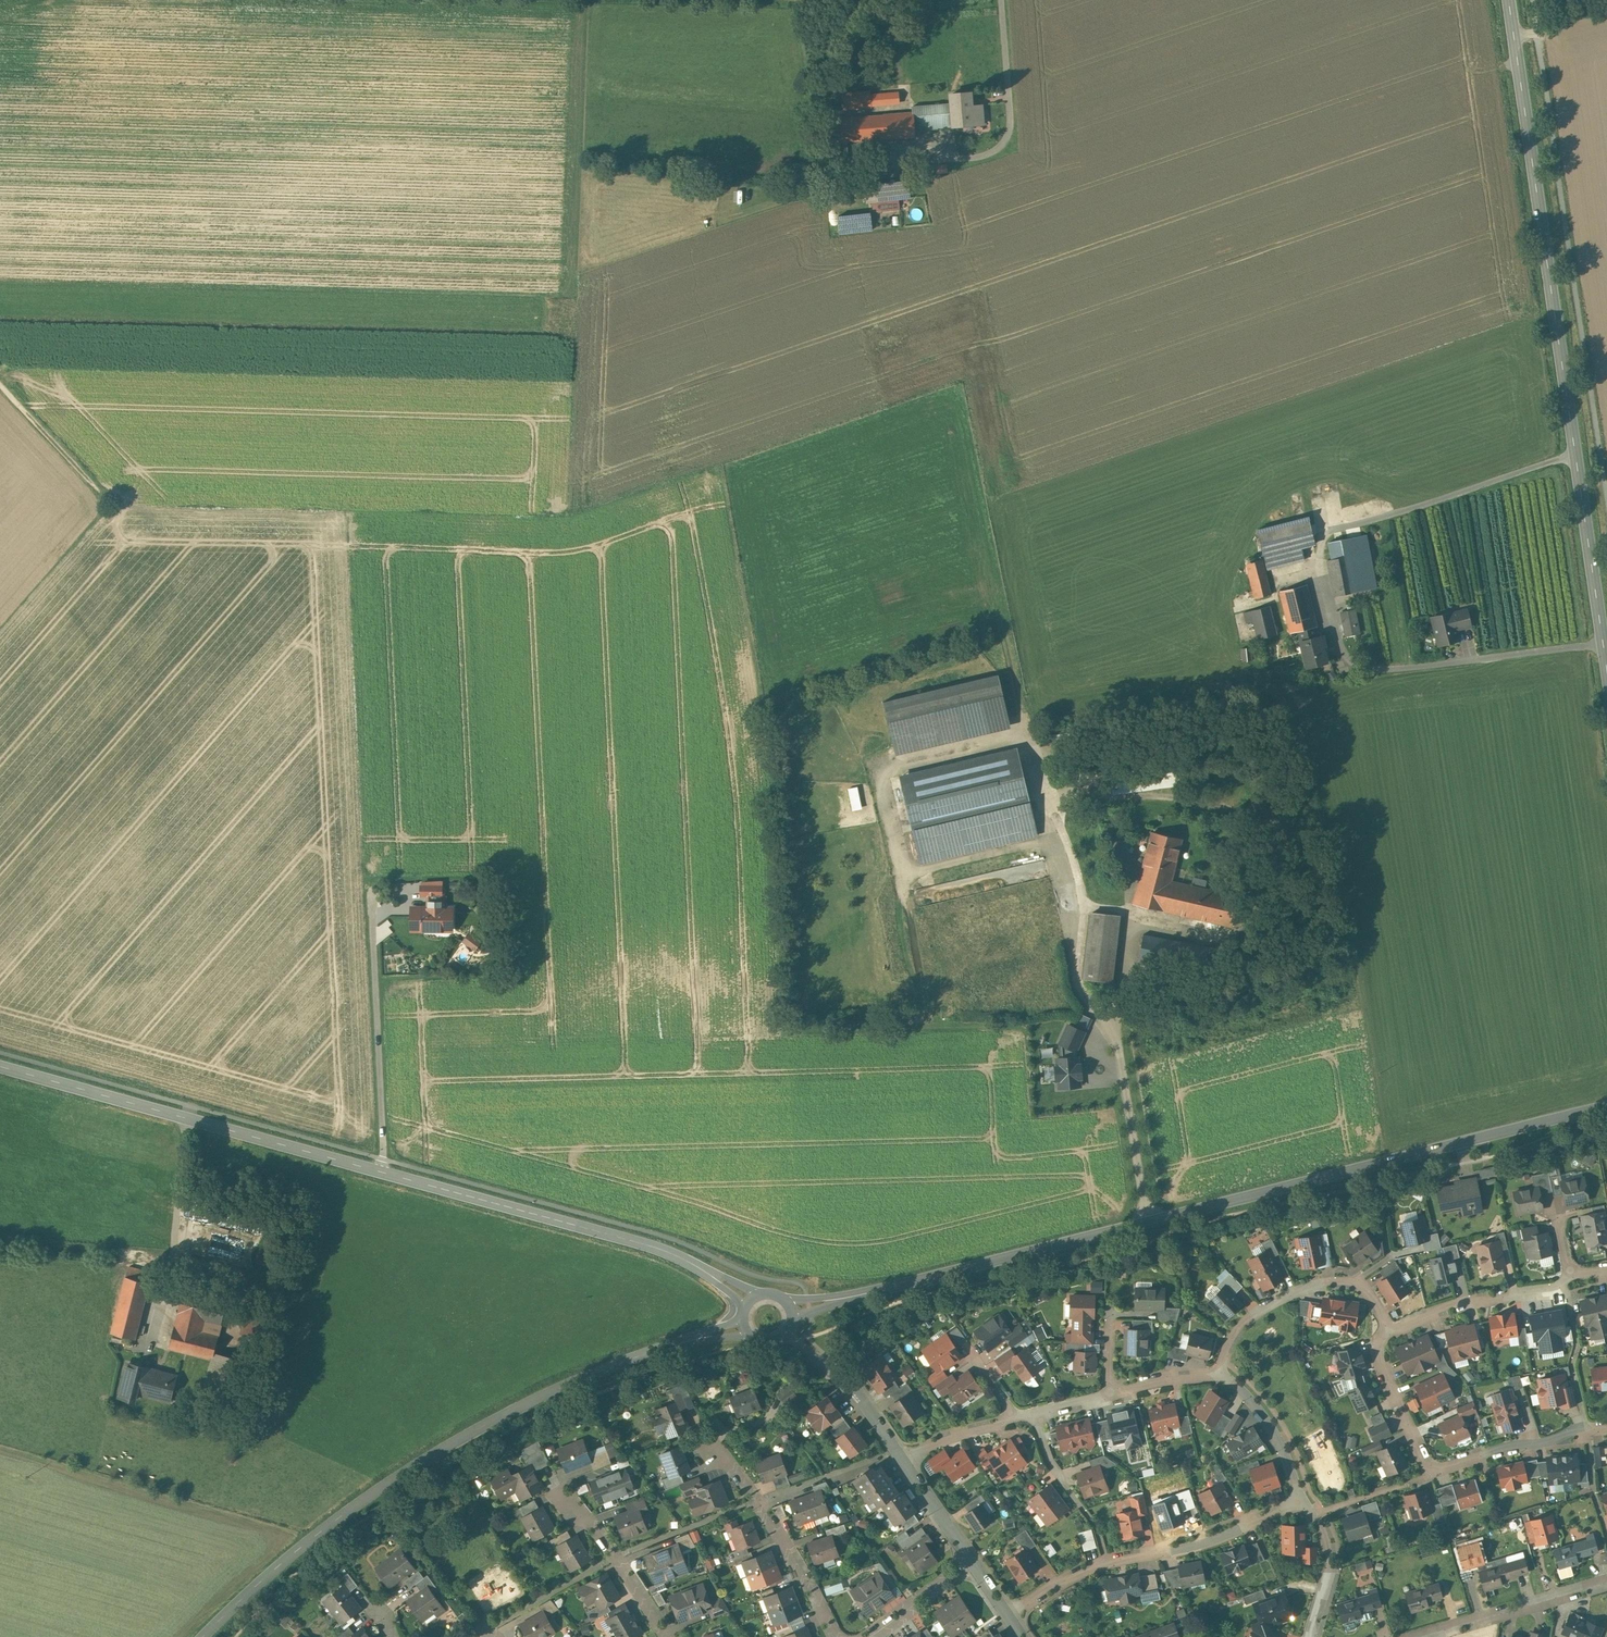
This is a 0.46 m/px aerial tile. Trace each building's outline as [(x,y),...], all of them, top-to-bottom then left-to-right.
[(861,93),(842,94),(844,108),(871,106),(870,95),(869,86),(860,87),(861,93)] [(973,91),(948,93),(949,103),(951,128),(985,125),(983,104),(974,105),(973,91)] [(898,93),(870,95),(871,105),(899,102),(898,93)] [(918,105),(912,106),(913,130),(951,128),(949,103),(948,103),(918,105)] [(914,113),(832,119),(834,142),(847,141),(916,136),(914,113)] [(947,164),(937,165),(937,174),(948,173),(947,164)] [(908,180),(864,185),(866,202),(910,197),(908,180)] [(899,199),(872,202),(873,211),(900,209),(899,199)] [(870,212),(837,216),(839,233),(872,229),(870,212)] [(1306,517),(1257,529),(1267,568),(1304,559),(1301,547),(1313,544),(1306,517)] [(1366,534),(1345,538),(1348,555),(1349,555),(1356,591),(1376,587),(1366,534)] [(1345,538),(1328,542),(1332,559),(1348,555),(1345,538)] [(1332,559),(1327,559),(1334,596),(1356,591),(1349,555),(1348,555),(1332,559)] [(1271,594),(1262,559),(1246,563),(1255,598),(1271,594)] [(1307,585),(1280,591),(1290,632),(1298,631),(1315,626),(1317,626),(1307,585)] [(1269,606),(1243,612),(1246,623),(1253,621),(1258,639),(1276,634),(1269,606)] [(1355,609),(1340,612),(1345,636),(1360,633),(1355,609)] [(1466,609),(1456,612),(1459,625),(1456,629),(1470,626),(1466,609)] [(1453,612),(1431,618),(1438,645),(1459,639),(1456,629),(1459,625),(1456,612),(1453,612)] [(1317,637),(1315,626),(1298,631),(1306,667),(1326,662),(1323,646),(1325,645),(1322,635),(1317,637)] [(1250,647),(1241,648),(1243,661),(1251,660),(1250,647)] [(998,676),(885,702),(897,754),(1010,728),(998,676)] [(1016,748),(900,776),(913,830),(1028,803),(1016,748)] [(859,785),(850,786),(852,809),(862,807),(859,785)] [(1181,839),(1152,832),(1141,874),(1170,880),(1181,839)] [(1252,841),(1234,837),(1232,846),(1250,850),(1252,841)] [(1170,880),(1141,874),(1133,903),(1231,926),(1238,896),(1170,880)] [(440,886),(421,886),(421,895),(428,895),(440,895),(440,886)] [(440,895),(428,895),(427,908),(444,908),(444,886),(440,886),(440,895)] [(427,908),(412,908),(412,930),(451,930),(451,908),(444,908),(427,908)] [(1119,915),(1091,912),(1084,978),(1111,981),(1119,915)] [(1223,950),(1143,934),(1138,958),(1219,974),(1223,950)] [(1076,1024),(1067,1021),(1059,1044),(1080,1051),(1092,1016),(1080,1012),(1076,1024)] [(1077,1056),(1058,1058),(1057,1058),(1057,1059),(1058,1066),(1055,1066),(1056,1079),(1059,1079),(1059,1086),(1059,1087),(1080,1086),(1080,1085),(1077,1057),(1078,1057),(1077,1056)] [(1046,1079),(1055,1079),(1055,1066),(1046,1066),(1046,1079)] [(1495,1164),(1480,1168),(1482,1177),(1497,1173),(1495,1164)] [(1548,1172),(1531,1175),(1533,1188),(1538,1187),(1539,1193),(1552,1191),(1549,1177),(1548,1172)] [(1560,1174),(1549,1177),(1552,1191),(1553,1196),(1563,1194),(1561,1183),(1562,1183),(1560,1174)] [(1562,1183),(1561,1183),(1563,1194),(1565,1204),(1566,1204),(1566,1203),(1586,1199),(1587,1200),(1583,1177),(1582,1178),(1582,1179),(1562,1183)] [(1475,1179),(1455,1182),(1456,1185),(1437,1189),(1441,1209),(1468,1204),(1470,1213),(1481,1210),(1475,1179)] [(1534,1189),(1528,1190),(1526,1189),(1519,1191),(1518,1193),(1519,1198),(1514,1199),(1517,1214),(1530,1211),(1542,1208),(1539,1193),(1538,1187),(1533,1188),(1534,1189)] [(1603,1204),(1591,1207),(1592,1213),(1604,1211),(1604,1212),(1605,1212),(1603,1204)] [(1599,1243),(1606,1241),(1606,1228),(1604,1212),(1604,1211),(1592,1213),(1599,1243)] [(1599,1243),(1592,1213),(1581,1216),(1586,1245),(1599,1243)] [(1422,1218),(1401,1223),(1402,1227),(1401,1229),(1402,1234),(1404,1235),(1406,1244),(1421,1240),(1427,1239),(1426,1235),(1422,1218)] [(1536,1225),(1521,1228),(1524,1240),(1537,1237),(1537,1234),(1536,1225)] [(1503,1231),(1495,1233),(1497,1241),(1499,1250),(1507,1248),(1503,1231)] [(1364,1232),(1351,1241),(1353,1243),(1344,1249),(1354,1264),(1365,1257),(1365,1258),(1368,1256),(1376,1251),(1374,1247),(1364,1232)] [(1437,1232),(1426,1235),(1427,1239),(1421,1240),(1424,1251),(1441,1247),(1437,1232)] [(1537,1234),(1537,1237),(1524,1240),(1525,1248),(1528,1250),(1529,1258),(1550,1254),(1549,1245),(1550,1243),(1548,1242),(1546,1232),(1537,1234)] [(1319,1234),(1300,1238),(1302,1246),(1299,1247),(1303,1267),(1317,1264),(1325,1262),(1322,1247),(1319,1234)] [(1270,1238),(1261,1242),(1265,1251),(1267,1250),(1271,1257),(1278,1254),(1270,1238)] [(1497,1241),(1477,1246),(1479,1254),(1477,1257),(1479,1262),(1481,1264),(1483,1270),(1492,1267),(1494,1269),(1503,1266),(1499,1250),(1497,1241)] [(1374,1247),(1376,1251),(1368,1256),(1372,1262),(1384,1255),(1382,1242),(1374,1247)] [(1456,1243),(1443,1247),(1445,1255),(1450,1254),(1452,1259),(1459,1257),(1456,1243)] [(1328,1245),(1322,1247),(1325,1262),(1317,1264),(1318,1268),(1332,1264),(1328,1245)] [(1265,1251),(1248,1260),(1252,1267),(1251,1268),(1255,1275),(1275,1264),(1274,1261),(1273,1261),(1271,1257),(1267,1250),(1265,1251)] [(1445,1255),(1430,1259),(1436,1283),(1456,1278),(1454,1270),(1455,1270),(1454,1262),(1452,1262),(1452,1259),(1450,1254),(1445,1255)] [(1395,1261),(1379,1271),(1384,1279),(1395,1272),(1398,1277),(1403,1273),(1395,1261)] [(1275,1264),(1255,1275),(1259,1282),(1260,1283),(1263,1289),(1282,1279),(1276,1268),(1277,1267),(1275,1264)] [(152,1273),(128,1267),(111,1333),(135,1339),(152,1273)] [(1398,1277),(1395,1272),(1384,1279),(1378,1283),(1390,1303),(1407,1292),(1398,1277)] [(1242,1286),(1229,1273),(1219,1282),(1224,1287),(1224,1286),(1233,1295),(1242,1286)] [(1092,1279),(1092,1290),(1104,1290),(1103,1279),(1092,1279)] [(229,1293),(186,1282),(169,1347),(212,1359),(218,1335),(202,1331),(205,1321),(221,1324),(227,1301),(229,1293)] [(1233,1295),(1224,1286),(1224,1287),(1209,1301),(1217,1309),(1217,1310),(1222,1315),(1223,1315),(1225,1318),(1241,1303),(1233,1295)] [(1163,1289),(1136,1288),(1135,1307),(1157,1308),(1161,1308),(1161,1307),(1161,1299),(1163,1299),(1163,1289)] [(1597,1297),(1597,1296),(1590,1298),(1590,1299),(1580,1302),(1586,1325),(1589,1324),(1592,1338),(1606,1334),(1606,1295),(1597,1297)] [(1094,1296),(1070,1296),(1070,1305),(1074,1308),(1073,1327),(1091,1327),(1091,1312),(1093,1312),(1094,1296)] [(1343,1302),(1338,1302),(1323,1300),(1323,1305),(1320,1321),(1321,1321),(1333,1323),(1336,1320),(1342,1321),(1341,1328),(1353,1330),(1357,1303),(1347,1301),(1346,1302),(1343,1302)] [(1323,1305),(1311,1303),(1308,1322),(1320,1324),(1321,1321),(1320,1321),(1323,1305)] [(1179,1308),(1161,1307),(1161,1308),(1157,1308),(1157,1320),(1176,1320),(1179,1308)] [(1560,1310),(1531,1315),(1533,1332),(1535,1341),(1538,1340),(1540,1352),(1563,1348),(1561,1336),(1565,1335),(1563,1327),(1560,1310)] [(267,1318),(246,1313),(243,1324),(265,1329),(267,1318)] [(1505,1313),(1497,1315),(1498,1316),(1489,1318),(1492,1338),(1500,1336),(1500,1338),(1509,1337),(1508,1335),(1517,1334),(1516,1329),(1514,1314),(1505,1315),(1505,1313)] [(991,1317),(986,1321),(986,1323),(975,1330),(988,1350),(992,1347),(993,1345),(992,1344),(996,1341),(996,1342),(998,1342),(1005,1337),(1011,1333),(1009,1329),(1003,1322),(1001,1324),(999,1323),(994,1317),(993,1318),(991,1317)] [(1152,1320),(1133,1319),(1132,1330),(1147,1330),(1147,1331),(1152,1331),(1152,1320)] [(1018,1322),(1009,1329),(1011,1333),(1005,1337),(1012,1347),(1027,1335),(1018,1322)] [(1480,1322),(1472,1324),(1472,1325),(1473,1325),(1476,1339),(1484,1337),(1480,1322)] [(1044,1324),(1034,1327),(1039,1339),(1048,1335),(1044,1324)] [(1472,1325),(1467,1326),(1465,1325),(1459,1327),(1466,1356),(1480,1353),(1476,1339),(1473,1325),(1472,1325)] [(1563,1327),(1565,1335),(1566,1341),(1572,1340),(1570,1325),(1563,1327)] [(1091,1327),(1073,1327),(1073,1343),(1085,1343),(1090,1343),(1091,1327)] [(1459,1327),(1453,1328),(1452,1330),(1446,1332),(1445,1332),(1449,1346),(1453,1360),(1466,1356),(1459,1327)] [(1525,1327),(1516,1329),(1517,1334),(1519,1346),(1527,1344),(1526,1333),(1525,1327)] [(1132,1330),(1126,1330),(1125,1353),(1142,1353),(1142,1348),(1145,1348),(1147,1346),(1147,1340),(1147,1331),(1147,1330),(1132,1330)] [(1446,1331),(1434,1334),(1439,1347),(1440,1348),(1449,1346),(1445,1332),(1446,1332),(1446,1331)] [(1536,1346),(1535,1341),(1533,1332),(1526,1333),(1527,1344),(1528,1347),(1536,1346)] [(961,1356),(946,1334),(945,1335),(946,1335),(924,1350),(923,1350),(936,1370),(938,1372),(942,1370),(961,1356)] [(962,1334),(957,1338),(961,1344),(967,1340),(962,1334)] [(1212,1339),(1190,1334),(1187,1349),(1186,1352),(1188,1353),(1207,1358),(1212,1339)] [(1427,1335),(1396,1349),(1407,1373),(1434,1361),(1438,1360),(1434,1350),(1427,1335)] [(967,1340),(961,1344),(965,1351),(972,1346),(967,1340)] [(1073,1343),(1065,1343),(1065,1351),(1074,1352),(1085,1352),(1085,1343),(1073,1343)] [(1187,1349),(1170,1345),(1167,1356),(1186,1361),(1188,1353),(1186,1352),(1187,1349)] [(1355,1347),(1338,1352),(1341,1361),(1337,1362),(1340,1372),(1344,1371),(1345,1376),(1346,1378),(1362,1373),(1355,1347)] [(1440,1348),(1439,1347),(1434,1350),(1438,1360),(1434,1361),(1438,1369),(1447,1365),(1440,1348)] [(1010,1348),(995,1359),(1003,1370),(1012,1364),(1009,1359),(1015,1355),(1014,1354),(1010,1348)] [(1015,1355),(1009,1359),(1012,1364),(1024,1380),(1040,1369),(1025,1348),(1015,1355)] [(1085,1352),(1074,1352),(1074,1369),(1094,1370),(1094,1365),(1095,1365),(1096,1358),(1095,1358),(1095,1352),(1085,1352)] [(885,1364),(880,1356),(863,1368),(877,1389),(879,1388),(893,1378),(892,1376),(894,1375),(886,1363),(885,1364)] [(176,1376),(127,1364),(119,1396),(134,1400),(136,1393),(169,1402),(176,1376)] [(1590,1369),(1593,1390),(1606,1389),(1606,1367),(1590,1369)] [(936,1370),(927,1376),(934,1386),(935,1385),(947,1377),(942,1370),(938,1372),(936,1370)] [(955,1380),(947,1386),(950,1390),(958,1401),(966,1396),(969,1400),(975,1396),(973,1393),(980,1388),(968,1371),(955,1380)] [(1362,1373),(1346,1378),(1350,1391),(1365,1384),(1362,1373)] [(947,1377),(935,1385),(942,1395),(950,1390),(947,1386),(955,1380),(951,1374),(947,1377)] [(1442,1376),(1429,1382),(1439,1403),(1452,1397),(1453,1398),(1442,1374),(1442,1376)] [(1562,1374),(1538,1379),(1540,1387),(1537,1391),(1542,1394),(1544,1406),(1560,1402),(1559,1400),(1568,1398),(1565,1387),(1562,1374)] [(1345,1376),(1328,1381),(1337,1399),(1350,1393),(1349,1391),(1350,1391),(1346,1378),(1345,1376)] [(893,1378),(879,1388),(885,1397),(891,1393),(899,1388),(893,1378)] [(899,1388),(891,1393),(896,1402),(909,1393),(910,1393),(913,1391),(907,1382),(899,1388)] [(1429,1382),(1416,1388),(1416,1386),(1415,1387),(1426,1410),(1427,1410),(1426,1409),(1439,1403),(1429,1382)] [(1350,1391),(1349,1391),(1350,1393),(1358,1410),(1376,1402),(1370,1391),(1371,1390),(1371,1388),(1370,1387),(1369,1386),(1368,1386),(1367,1383),(1365,1384),(1350,1391)] [(1571,1385),(1565,1387),(1568,1398),(1559,1400),(1560,1402),(1561,1408),(1576,1405),(1571,1385)] [(752,1389),(731,1397),(730,1397),(737,1415),(738,1415),(759,1407),(760,1407),(753,1389),(752,1389)] [(1510,1389),(1493,1395),(1495,1403),(1492,1404),(1495,1414),(1516,1407),(1515,1403),(1517,1403),(1515,1397),(1513,1397),(1510,1389)] [(1227,1401),(1210,1391),(1201,1406),(1205,1408),(1199,1416),(1209,1422),(1213,1425),(1220,1412),(1227,1401)] [(800,1400),(793,1392),(783,1399),(789,1408),(800,1400)] [(682,1393),(674,1397),(676,1402),(676,1401),(680,1411),(688,1407),(682,1393)] [(910,1393),(909,1393),(896,1402),(891,1405),(904,1424),(919,1414),(913,1405),(916,1403),(910,1393)] [(1412,1409),(1421,1406),(1417,1396),(1408,1399),(1412,1409)] [(826,1397),(805,1413),(808,1417),(807,1425),(815,1426),(818,1430),(829,1422),(839,1414),(838,1414),(834,1407),(830,1401),(830,1402),(826,1397)] [(676,1402),(657,1409),(659,1414),(655,1416),(653,1419),(655,1425),(659,1426),(663,1424),(668,1437),(687,1429),(680,1411),(676,1401),(676,1402)] [(1473,1401),(1457,1408),(1460,1415),(1461,1418),(1476,1411),(1473,1401)] [(1174,1403),(1149,1409),(1154,1431),(1164,1429),(1164,1430),(1166,1433),(1171,1432),(1172,1428),(1171,1427),(1179,1425),(1177,1418),(1174,1403)] [(1516,1407),(1495,1414),(1498,1424),(1502,1423),(1504,1431),(1522,1425),(1519,1417),(1521,1416),(1519,1410),(1517,1411),(1516,1407)] [(1132,1409),(1122,1411),(1122,1412),(1117,1413),(1117,1412),(1107,1415),(1108,1419),(1113,1438),(1114,1442),(1125,1439),(1127,1448),(1140,1445),(1132,1409)] [(1220,1412),(1213,1425),(1209,1422),(1206,1427),(1221,1436),(1231,1419),(1220,1412)] [(839,1414),(829,1422),(833,1427),(844,1419),(839,1413),(838,1414),(839,1414)] [(1188,1415),(1177,1418),(1179,1425),(1181,1435),(1192,1433),(1188,1415)] [(1460,1415),(1439,1424),(1447,1444),(1449,1443),(1451,1444),(1456,1442),(1456,1440),(1468,1434),(1461,1418),(1460,1415)] [(833,1427),(830,1430),(837,1439),(851,1428),(844,1419),(833,1427)] [(1108,1419),(1096,1422),(1099,1437),(1100,1441),(1113,1438),(1108,1419)] [(1088,1420),(1080,1422),(1080,1421),(1072,1423),(1072,1424),(1065,1426),(1064,1425),(1056,1427),(1057,1431),(1060,1444),(1060,1445),(1067,1444),(1068,1448),(1074,1452),(1078,1446),(1084,1445),(1090,1448),(1094,1442),(1093,1439),(1089,1424),(1088,1420)] [(1385,1421),(1367,1429),(1374,1442),(1379,1440),(1391,1434),(1385,1421)] [(1099,1437),(1096,1422),(1089,1424),(1093,1439),(1099,1437)] [(1227,1442),(1238,1459),(1264,1443),(1253,1425),(1227,1442)] [(851,1428),(837,1439),(850,1456),(865,1444),(860,1437),(861,1434),(857,1433),(852,1427),(851,1428)] [(1057,1431),(1049,1433),(1052,1446),(1060,1444),(1057,1431)] [(1027,1450),(1019,1437),(1011,1442),(1020,1455),(1027,1450)] [(582,1440),(565,1447),(567,1452),(560,1455),(566,1470),(589,1461),(590,1461),(589,1456),(582,1440)] [(1011,1442),(1010,1440),(998,1447),(1013,1469),(1024,1462),(1025,1463),(1025,1462),(1020,1455),(1011,1442)] [(1374,1442),(1361,1448),(1364,1455),(1382,1447),(1379,1440),(1374,1442)] [(1396,1443),(1377,1452),(1384,1467),(1387,1466),(1391,1473),(1406,1465),(1402,1456),(1402,1455),(1399,1448),(1398,1447),(1396,1443)] [(690,1470),(680,1446),(660,1454),(669,1477),(669,1478),(680,1474),(690,1470)] [(1603,1446),(1594,1447),(1595,1457),(1604,1456),(1604,1447),(1603,1446)] [(549,1463),(542,1447),(525,1457),(530,1465),(534,1471),(549,1463)] [(1013,1469),(998,1447),(988,1455),(987,1455),(993,1464),(1002,1478),(1003,1477),(1002,1476),(1013,1469)] [(988,1455),(983,1448),(974,1454),(985,1469),(993,1464),(987,1455),(988,1455)] [(962,1449),(959,1452),(959,1453),(950,1459),(943,1464),(944,1466),(951,1476),(956,1473),(961,1475),(974,1466),(962,1449)] [(606,1450),(589,1456),(590,1461),(589,1461),(593,1470),(611,1463),(606,1450)] [(944,1450),(929,1461),(936,1471),(944,1466),(943,1464),(950,1459),(944,1450)] [(779,1454),(756,1463),(762,1481),(772,1478),(785,1473),(779,1454)] [(1116,1463),(1103,1455),(1100,1456),(1102,1463),(1098,1464),(1100,1469),(1116,1463)] [(1576,1455),(1561,1457),(1563,1483),(1564,1483),(1564,1481),(1578,1480),(1577,1464),(1576,1455)] [(1604,1456),(1595,1457),(1596,1465),(1605,1464),(1605,1463),(1604,1456)] [(627,1457),(617,1461),(620,1467),(629,1464),(627,1457)] [(1561,1457),(1546,1458),(1547,1461),(1548,1477),(1549,1484),(1563,1483),(1561,1457)] [(1536,1459),(1522,1462),(1525,1479),(1540,1475),(1537,1462),(1536,1459)] [(1257,1460),(1244,1464),(1247,1471),(1250,1470),(1260,1467),(1257,1460)] [(1547,1461),(1537,1462),(1540,1475),(1540,1478),(1548,1477),(1547,1461)] [(1522,1462),(1497,1468),(1501,1484),(1507,1483),(1508,1488),(1518,1486),(1517,1480),(1525,1479),(1522,1462)] [(1226,1479),(1216,1463),(1210,1466),(1219,1483),(1220,1483),(1226,1479)] [(1260,1467),(1250,1470),(1257,1492),(1270,1488),(1279,1485),(1278,1483),(1271,1463),(1260,1467)] [(1586,1463),(1577,1464),(1578,1480),(1578,1482),(1581,1482),(1587,1481),(1586,1463)] [(1093,1466),(1090,1471),(1088,1470),(1086,1473),(1078,1476),(1078,1475),(1077,1475),(1084,1495),(1095,1492),(1096,1489),(1106,1485),(1100,1469),(1098,1464),(1093,1466)] [(1244,1464),(1237,1466),(1240,1473),(1247,1471),(1244,1464)] [(530,1465),(509,1477),(521,1499),(542,1487),(534,1471),(530,1465)] [(865,1474),(864,1473),(853,1480),(873,1510),(883,1504),(882,1503),(897,1494),(898,1493),(880,1467),(871,1473),(870,1471),(865,1474)] [(608,1476),(615,1496),(632,1489),(630,1484),(632,1483),(628,1474),(626,1474),(624,1469),(614,1473),(614,1471),(610,1472),(611,1474),(608,1476)] [(785,1473),(772,1478),(776,1489),(789,1484),(785,1473)] [(680,1474),(669,1478),(669,1477),(661,1479),(665,1489),(680,1484),(683,1482),(680,1474)] [(615,1496),(608,1476),(605,1477),(604,1475),(600,1476),(601,1478),(591,1482),(593,1487),(592,1488),(595,1497),(597,1497),(599,1502),(615,1496)] [(683,1482),(680,1484),(684,1495),(696,1491),(696,1490),(701,1488),(701,1486),(702,1486),(698,1477),(697,1477),(683,1482)] [(1452,1485),(1451,1486),(1457,1502),(1459,1509),(1482,1501),(1475,1478),(1452,1485)] [(701,1488),(696,1490),(696,1491),(704,1511),(727,1502),(718,1481),(701,1488)] [(825,1481),(812,1486),(815,1493),(820,1491),(821,1493),(831,1489),(825,1481)] [(1219,1483),(1202,1492),(1203,1495),(1205,1504),(1211,1509),(1212,1512),(1230,1503),(1227,1495),(1228,1495),(1227,1492),(1225,1489),(1224,1490),(1220,1483),(1219,1483)] [(1451,1483),(1436,1489),(1441,1507),(1457,1502),(1451,1486),(1452,1485),(1451,1483)] [(585,1484),(576,1487),(579,1493),(585,1491),(588,1490),(585,1484)] [(1066,1508),(1048,1486),(1050,1484),(1028,1500),(1028,1501),(1030,1499),(1047,1522),(1046,1524),(1068,1508),(1067,1507),(1066,1508)] [(1279,1485),(1270,1488),(1272,1493),(1280,1490),(1279,1485)] [(1352,1488),(1346,1490),(1348,1496),(1354,1494),(1352,1488)] [(1176,1497),(1181,1512),(1195,1507),(1189,1489),(1175,1494),(1176,1497)] [(1424,1490),(1405,1496),(1407,1503),(1403,1504),(1404,1505),(1410,1511),(1412,1517),(1418,1515),(1423,1518),(1425,1513),(1431,1511),(1430,1506),(1424,1490)] [(585,1491),(579,1493),(578,1496),(580,1499),(585,1497),(586,1495),(585,1491)] [(815,1493),(805,1497),(813,1518),(828,1513),(821,1493),(820,1491),(815,1493)] [(898,1493),(897,1494),(883,1504),(886,1509),(885,1510),(889,1516),(890,1515),(896,1523),(899,1521),(913,1512),(914,1511),(900,1491),(898,1493)] [(981,1494),(964,1505),(968,1512),(980,1504),(980,1505),(985,1501),(981,1494)] [(1144,1495),(1130,1498),(1133,1511),(1138,1510),(1139,1514),(1147,1512),(1144,1495)] [(642,1497),(626,1503),(629,1511),(638,1508),(639,1511),(647,1508),(642,1497)] [(805,1497),(790,1502),(798,1524),(813,1518),(805,1497)] [(1153,1505),(1162,1529),(1184,1521),(1181,1512),(1176,1497),(1153,1505)] [(534,1499),(518,1508),(523,1517),(539,1508),(534,1499)] [(1440,1503),(1430,1506),(1431,1511),(1436,1525),(1446,1521),(1440,1503)] [(781,1504),(771,1507),(779,1518),(786,1516),(781,1504)] [(980,1505),(980,1504),(968,1512),(965,1514),(976,1531),(991,1521),(980,1505)] [(523,1517),(522,1518),(534,1539),(553,1528),(548,1519),(546,1520),(539,1508),(523,1517)] [(629,1511),(615,1516),(624,1538),(646,1529),(639,1511),(638,1508),(629,1511)] [(1368,1513),(1370,1520),(1381,1516),(1378,1509),(1368,1513)] [(1133,1511),(1118,1514),(1123,1536),(1126,1538),(1131,1537),(1133,1535),(1137,1534),(1139,1531),(1142,1530),(1139,1514),(1138,1510),(1133,1511)] [(913,1512),(899,1521),(905,1530),(918,1522),(919,1521),(913,1512)] [(1363,1513),(1343,1519),(1349,1540),(1362,1536),(1362,1535),(1370,1532),(1363,1513)] [(1550,1516),(1530,1522),(1536,1541),(1536,1542),(1543,1540),(1544,1542),(1546,1543),(1549,1542),(1550,1540),(1549,1538),(1556,1536),(1550,1516)] [(750,1521),(737,1526),(735,1520),(725,1524),(728,1531),(731,1530),(733,1536),(732,1536),(737,1549),(738,1550),(746,1547),(758,1542),(754,1531),(752,1530),(751,1526),(751,1524),(750,1521)] [(905,1530),(904,1531),(912,1543),(926,1534),(918,1522),(905,1530)] [(1536,1541),(1530,1522),(1524,1524),(1530,1543),(1536,1541)] [(1304,1548),(1304,1525),(1283,1526),(1284,1552),(1303,1551),(1304,1551),(1304,1548)] [(692,1530),(694,1540),(701,1538),(699,1528),(692,1530)] [(1036,1544),(1025,1529),(1014,1536),(1021,1547),(1022,1546),(1025,1551),(1036,1544)] [(567,1530),(550,1540),(555,1548),(558,1546),(572,1538),(567,1530)] [(1090,1530),(1076,1533),(1081,1552),(1095,1548),(1090,1530)] [(688,1533),(674,1538),(677,1545),(680,1552),(695,1546),(688,1533)] [(912,1543),(904,1548),(920,1571),(926,1566),(927,1567),(936,1561),(926,1546),(932,1542),(926,1534),(912,1543)] [(572,1538),(558,1546),(571,1568),(589,1559),(576,1536),(572,1538)] [(835,1556),(828,1537),(807,1544),(814,1564),(823,1561),(823,1560),(833,1556),(835,1556)] [(1593,1538),(1587,1540),(1591,1553),(1597,1551),(1593,1538)] [(1268,1556),(1261,1540),(1252,1544),(1259,1560),(1268,1556)] [(1587,1540),(1554,1550),(1559,1568),(1570,1565),(1577,1563),(1575,1557),(1591,1553),(1587,1540)] [(1478,1541),(1456,1548),(1463,1569),(1484,1563),(1478,1541)] [(677,1545),(646,1557),(656,1582),(684,1571),(677,1553),(680,1552),(677,1545)] [(1243,1545),(1220,1554),(1228,1572),(1250,1563),(1243,1545)] [(1025,1551),(1022,1546),(1021,1547),(1013,1552),(1014,1555),(1006,1561),(1019,1580),(1037,1568),(1025,1551)] [(746,1547),(738,1550),(737,1549),(729,1552),(728,1555),(730,1559),(750,1552),(750,1551),(748,1552),(746,1547)] [(1315,1547),(1304,1548),(1304,1551),(1303,1551),(1303,1562),(1316,1562),(1315,1547)] [(414,1567),(400,1548),(394,1553),(395,1555),(376,1569),(388,1586),(414,1567)] [(753,1558),(743,1561),(743,1562),(744,1562),(749,1574),(774,1565),(769,1552),(770,1552),(769,1551),(753,1558)] [(750,1552),(730,1559),(730,1560),(732,1559),(735,1565),(743,1562),(743,1561),(753,1558),(750,1552)] [(833,1556),(823,1560),(823,1561),(824,1566),(826,1566),(827,1568),(836,1565),(833,1556)] [(1356,1562),(1359,1574),(1375,1570),(1371,1557),(1356,1562)] [(1502,1558),(1493,1561),(1495,1567),(1503,1564),(1502,1558)] [(1524,1558),(1512,1562),(1516,1575),(1528,1571),(1524,1558)] [(1200,1562),(1178,1566),(1179,1568),(1182,1585),(1183,1587),(1204,1582),(1200,1562)] [(1495,1567),(1479,1571),(1484,1590),(1502,1585),(1499,1576),(1504,1575),(1505,1578),(1516,1575),(1512,1562),(1503,1564),(1495,1567)] [(774,1565),(749,1574),(754,1587),(753,1587),(753,1588),(780,1577),(779,1577),(778,1577),(774,1565)] [(1570,1565),(1559,1568),(1557,1568),(1560,1577),(1567,1575),(1569,1576),(1571,1575),(1573,1574),(1570,1565)] [(1179,1568),(1162,1571),(1172,1587),(1182,1585),(1179,1568)] [(418,1570),(404,1581),(409,1588),(415,1584),(423,1577),(418,1570)] [(897,1586),(886,1570),(879,1575),(889,1591),(897,1586)] [(357,1585),(348,1572),(338,1580),(343,1586),(348,1593),(357,1585)] [(605,1573),(579,1588),(586,1600),(593,1595),(599,1607),(600,1608),(607,1604),(619,1597),(605,1573)] [(1155,1573),(1138,1576),(1141,1593),(1140,1593),(1141,1596),(1159,1592),(1155,1573)] [(878,1574),(851,1591),(853,1593),(852,1596),(856,1601),(859,1602),(864,1609),(867,1614),(868,1614),(888,1600),(885,1597),(891,1593),(889,1591),(879,1575),(878,1574)] [(1127,1575),(1119,1577),(1119,1578),(1105,1581),(1107,1590),(1111,1590),(1112,1599),(1121,1597),(1122,1602),(1134,1600),(1132,1595),(1140,1593),(1141,1593),(1138,1576),(1137,1574),(1128,1576),(1127,1575)] [(423,1577),(415,1584),(421,1591),(427,1586),(431,1591),(436,1587),(427,1575),(423,1577)] [(1438,1583),(1405,1593),(1410,1612),(1428,1607),(1426,1601),(1442,1596),(1438,1583)] [(702,1584),(688,1590),(687,1592),(680,1595),(678,1594),(673,1595),(671,1599),(673,1606),(677,1607),(682,1620),(709,1610),(712,1608),(709,1602),(702,1584)] [(343,1586),(324,1601),(342,1622),(360,1608),(348,1593),(343,1586)] [(421,1591),(407,1602),(407,1603),(410,1601),(422,1617),(432,1609),(437,1616),(445,1611),(431,1591),(427,1586),(421,1591)] [(772,1587),(760,1592),(763,1598),(765,1597),(765,1596),(775,1593),(772,1587)] [(775,1593),(765,1596),(765,1597),(770,1610),(795,1601),(790,1588),(791,1587),(790,1587),(775,1593)] [(1262,1588),(1243,1596),(1246,1604),(1263,1597),(1260,1589),(1262,1589),(1262,1588)] [(666,1603),(660,1591),(652,1594),(659,1606),(666,1603)] [(1284,1592),(1253,1604),(1259,1621),(1268,1618),(1271,1625),(1293,1616),(1284,1592)] [(1377,1592),(1371,1594),(1375,1607),(1381,1606),(1377,1592)] [(1371,1594),(1338,1604),(1338,1603),(1337,1604),(1343,1623),(1344,1623),(1344,1622),(1353,1620),(1354,1623),(1372,1618),(1369,1609),(1375,1607),(1371,1594)] [(975,1620),(959,1596),(958,1597),(959,1598),(947,1605),(962,1627),(974,1619),(974,1620),(975,1620)] [(720,1597),(709,1602),(712,1608),(709,1610),(712,1618),(728,1611),(720,1597)] [(550,1599),(539,1605),(544,1614),(544,1613),(546,1616),(559,1608),(550,1599)] [(795,1601),(770,1610),(775,1623),(774,1623),(775,1624),(786,1620),(801,1614),(801,1613),(800,1614),(795,1601)] [(611,1610),(608,1612),(611,1617),(626,1609),(630,1615),(631,1614),(631,1613),(625,1603),(625,1602),(611,1610)] [(599,1607),(591,1612),(589,1609),(586,1612),(591,1621),(608,1612),(611,1610),(607,1604),(600,1608),(599,1607)] [(962,1627),(947,1605),(936,1613),(935,1612),(951,1636),(951,1635),(962,1627)] [(626,1609),(611,1617),(607,1619),(611,1626),(617,1636),(634,1636),(641,1633),(638,1626),(638,1625),(635,1620),(633,1621),(630,1615),(626,1609)] [(867,1614),(864,1609),(859,1612),(858,1616),(860,1619),(864,1620),(867,1618),(868,1614),(867,1614)] [(470,1622),(462,1612),(457,1616),(465,1626),(465,1625),(469,1622),(470,1622)] [(544,1613),(544,1614),(540,1615),(537,1615),(520,1624),(528,1636),(533,1636),(538,1634),(540,1636),(544,1636),(554,1631),(546,1616),(544,1613)] [(1569,1615),(1562,1633),(1571,1636),(1598,1636),(1602,1628),(1586,1621),(1586,1622),(1569,1615)] [(1252,1624),(1257,1636),(1276,1636),(1274,1633),(1277,1629),(1272,1626),(1271,1625),(1268,1618),(1259,1621),(1252,1624)] [(775,1624),(769,1626),(771,1632),(774,1631),(788,1626),(786,1620),(775,1624)] [(1353,1620),(1344,1622),(1344,1623),(1346,1630),(1347,1630),(1354,1628),(1355,1627),(1354,1623),(1353,1620)] [(1144,1632),(1146,1636),(1178,1636),(1172,1622),(1144,1632)] [(774,1631),(777,1636),(784,1636),(794,1633),(791,1625),(788,1626),(774,1631)] [(336,1635),(337,1636),(349,1636),(354,1633),(348,1626),(336,1635)] [(605,1629),(610,1636),(617,1636),(611,1626),(605,1629)] [(362,1627),(354,1633),(349,1636),(371,1636),(370,1636),(369,1636),(362,1627)] [(784,1636),(810,1636),(806,1628),(794,1633),(784,1636)] [(927,1628),(921,1632),(923,1635),(924,1636),(933,1636),(927,1628)] [(974,1636),(992,1636),(993,1636),(988,1628),(974,1636)]
